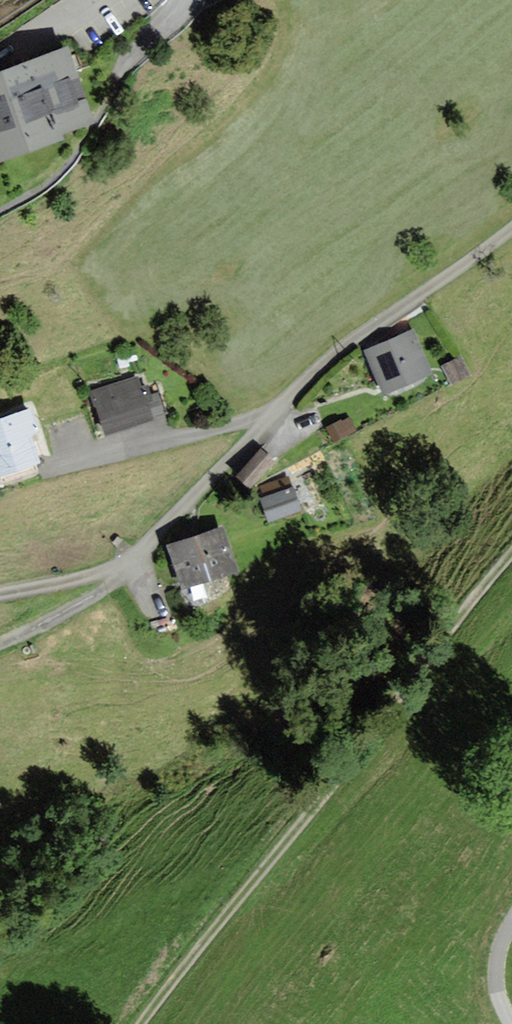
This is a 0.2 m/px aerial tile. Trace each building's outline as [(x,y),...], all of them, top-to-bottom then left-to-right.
[(0,72),(0,149),(89,118),(65,50),(20,65),(0,72)] [(390,343),(368,352),(384,391),(429,372),(413,333),(390,343)] [(455,357),(439,365),(449,384),(465,375),(455,357)] [(138,379),(93,392),(94,396),(104,432),(149,418),(138,379)] [(0,416),(0,475),(37,465),(32,445),(29,436),(38,433),(31,408),(0,416)] [(338,418),(322,426),(329,441),(345,433),(338,418)] [(257,449),(233,474),(245,486),(270,461),(257,449)] [(286,484),(257,496),(267,521),(296,509),(286,484)] [(223,530),(171,545),(183,586),(235,571),(223,530)]
